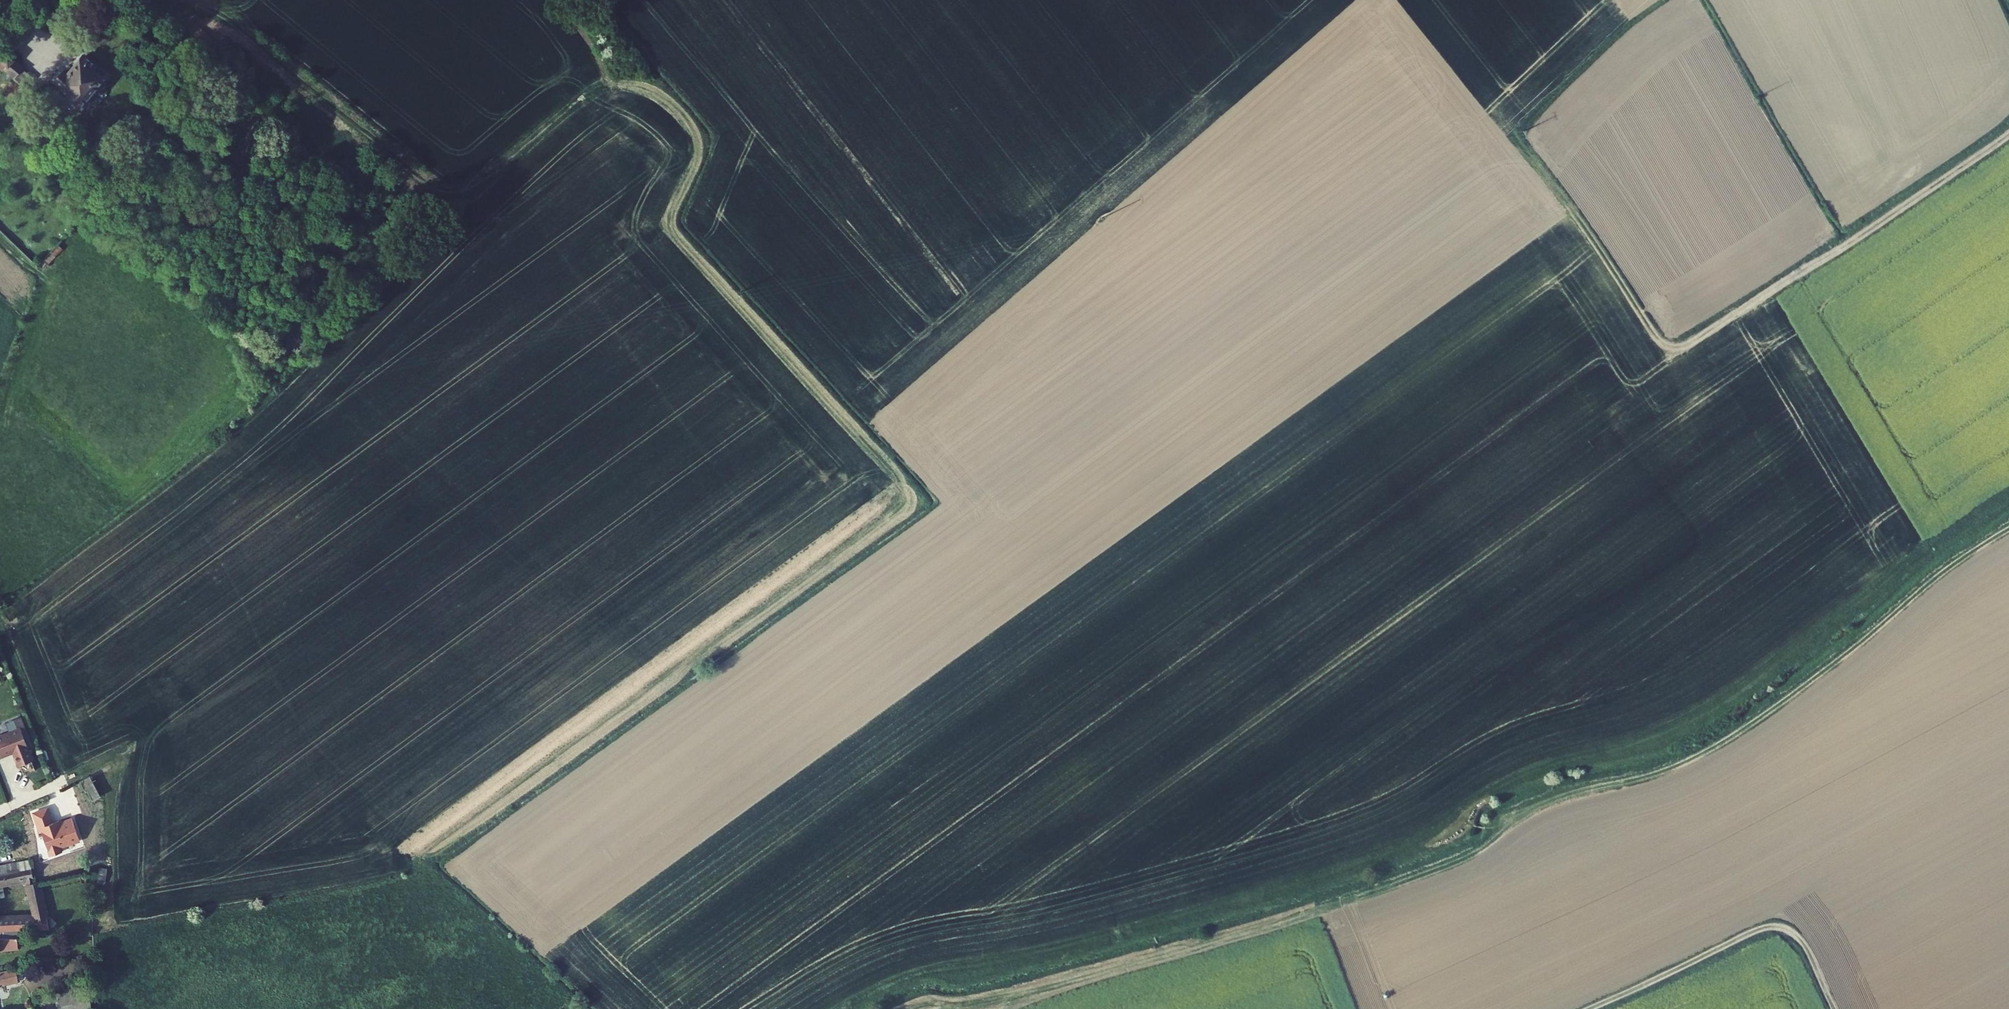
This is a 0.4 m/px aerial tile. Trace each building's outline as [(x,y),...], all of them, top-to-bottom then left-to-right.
[(46,8),(39,16),(47,22),(54,14),(46,8)] [(10,80),(19,69),(4,55),(0,59),(0,65),(4,68),(0,72),(10,81),(10,80)] [(97,66),(84,55),(71,70),(65,65),(52,81),(59,88),(57,90),(66,98),(62,102),(63,107),(71,114),(76,114),(85,104),(87,106),(99,92),(96,90),(104,81),(93,72),(97,66)] [(0,735),(0,755),(2,756),(7,770),(22,764),(10,734),(6,733),(0,735)] [(84,793),(75,777),(73,774),(64,779),(69,788),(71,787),(77,798),(84,793)] [(81,779),(92,800),(102,794),(90,774),(81,779)] [(36,877),(32,859),(0,866),(0,885),(36,877)] [(46,903),(42,880),(37,881),(27,883),(32,906),(46,903)] [(0,918),(0,931),(60,927),(59,912),(48,913),(46,903),(32,906),(33,916),(0,919),(0,918)] [(30,941),(12,943),(0,944),(0,975),(11,973),(10,965),(7,966),(7,956),(12,955),(12,948),(31,946),(30,941)]
